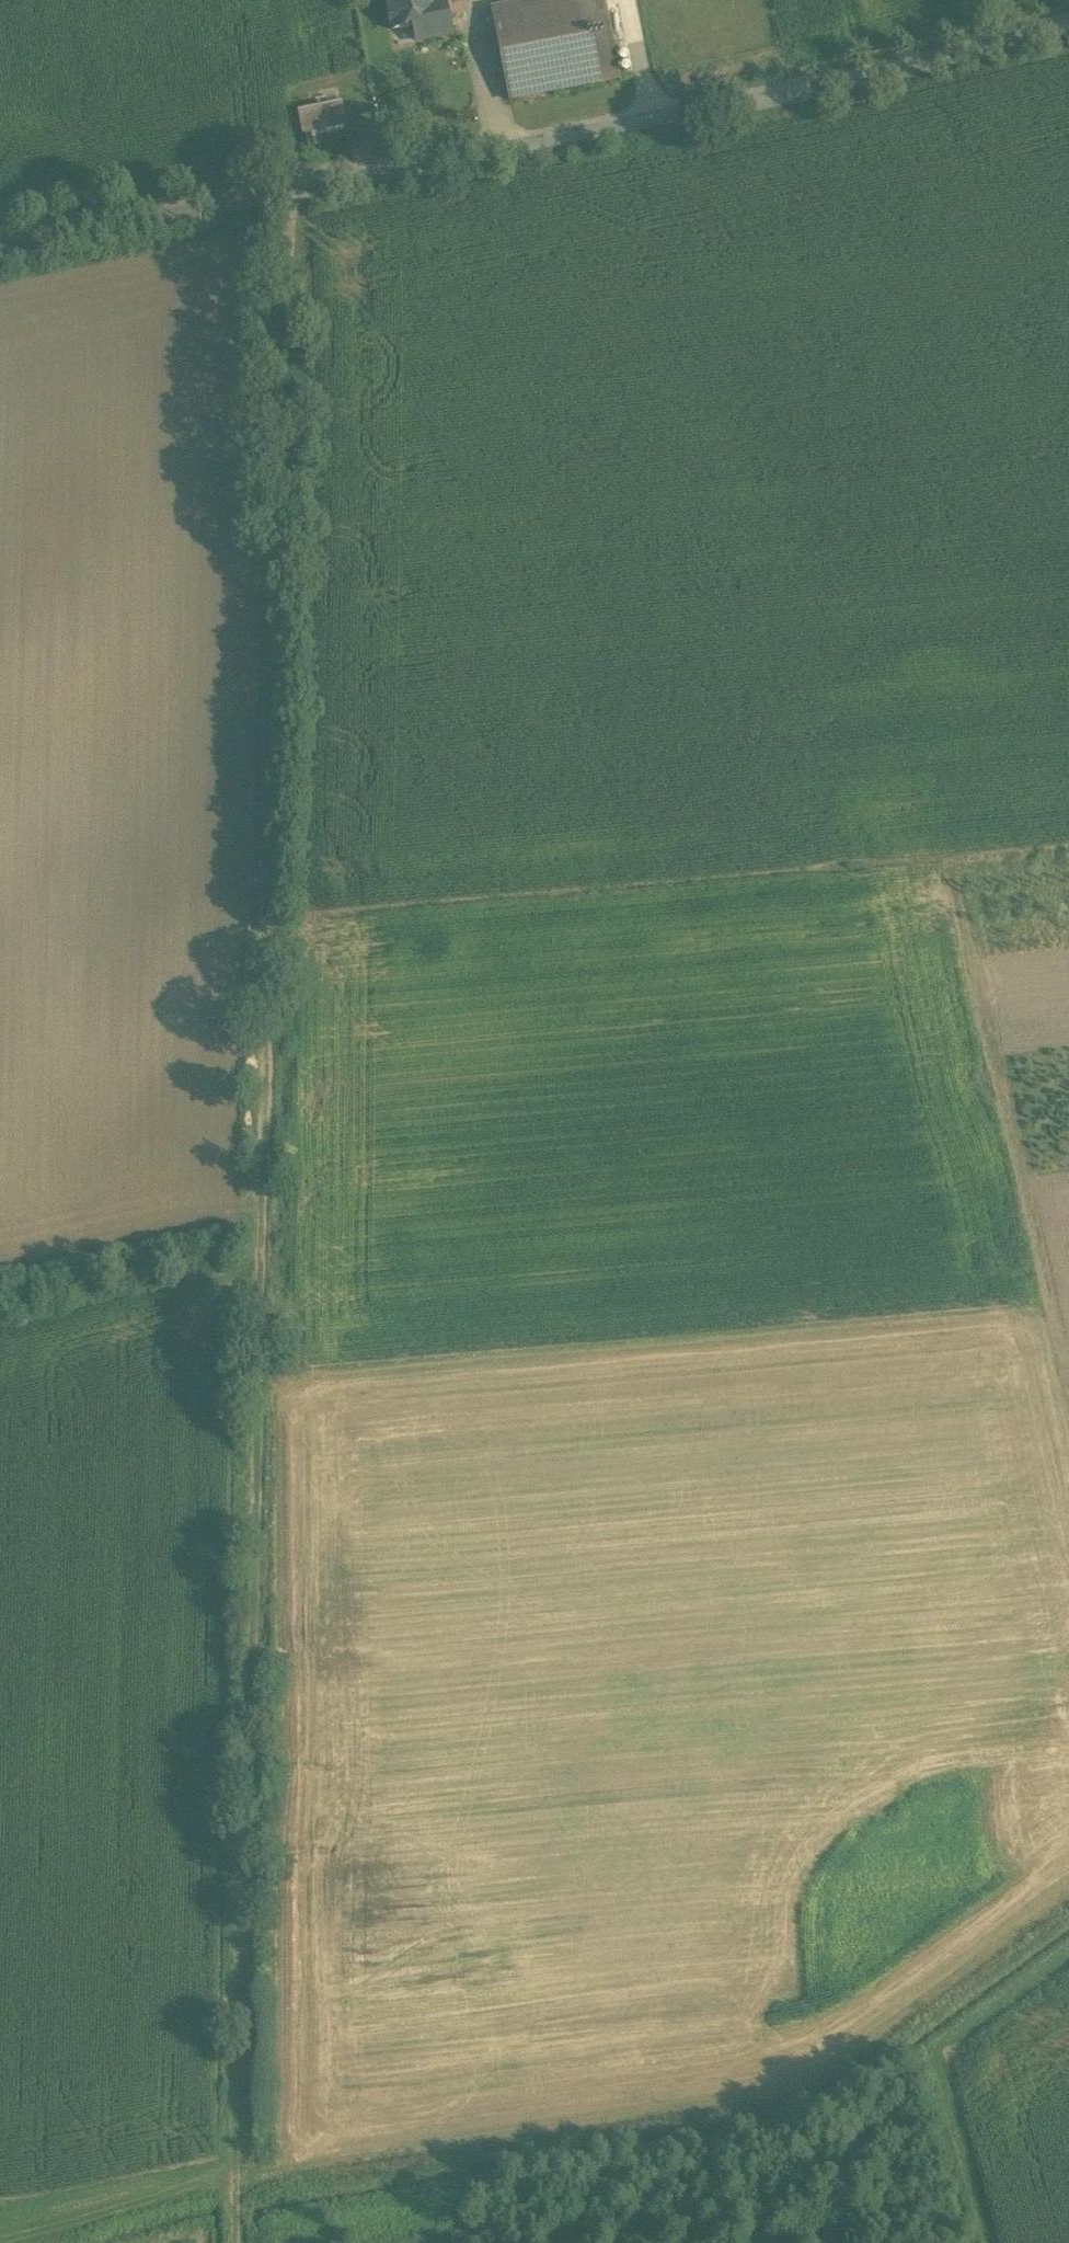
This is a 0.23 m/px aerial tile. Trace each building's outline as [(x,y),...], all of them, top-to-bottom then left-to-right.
[(392,32),(414,27),(417,42),(451,36),(445,6),(432,8),(431,0),(386,0),(392,32)] [(491,11),(509,101),(619,79),(603,0),(549,0),(491,11)] [(304,134),(351,129),(348,105),(302,110),(304,134)]
